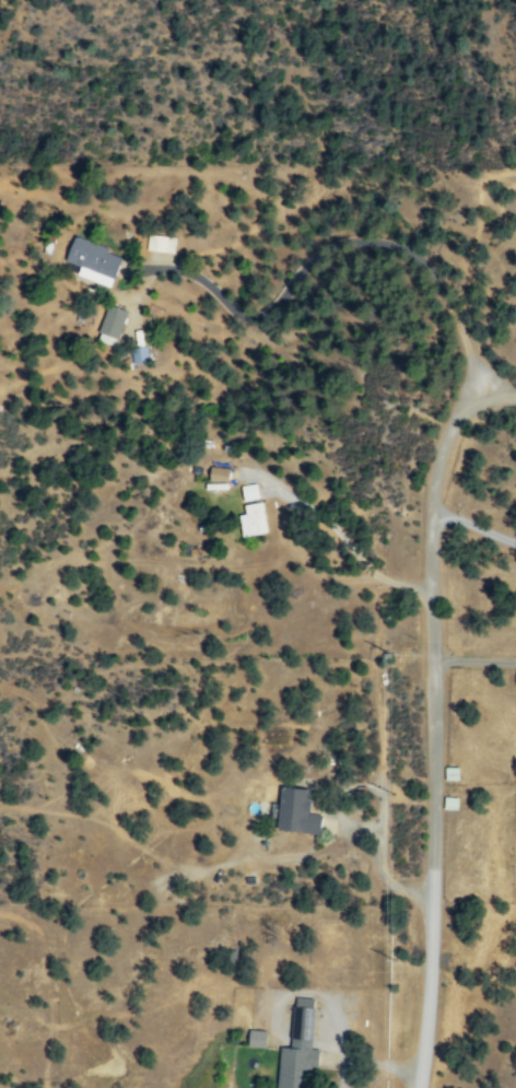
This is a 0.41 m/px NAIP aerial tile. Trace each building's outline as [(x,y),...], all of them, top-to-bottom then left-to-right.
[(174,253),(176,237),(149,234),(147,249),(174,253)] [(111,248),(76,235),(67,260),(81,265),(78,275),(112,287),(123,257),(109,252),(111,248)] [(121,338),(128,309),(108,304),(101,333),(121,338)] [(133,363),(149,361),(147,347),(131,348),(133,363)] [(210,481),(230,482),(231,468),(211,467),(210,481)] [(259,498),(258,483),(242,485),(244,500),(259,498)] [(240,515),(244,537),(269,532),(263,501),(244,505),(246,514),(240,515)] [(461,767),(446,767),(446,780),(461,780),(461,767)] [(323,833),(324,814),(311,813),(313,789),(283,787),(282,804),(275,803),(274,817),(280,818),(279,830),(323,833)] [(459,810),(459,797),(445,797),(444,809),(459,810)] [(311,1068),(320,1068),(321,1050),(313,1049),(316,998),(296,997),(293,1048),(281,1047),(279,1087),(310,1087),(311,1068)] [(268,1031),(251,1030),(250,1047),(268,1047),(268,1031)]
